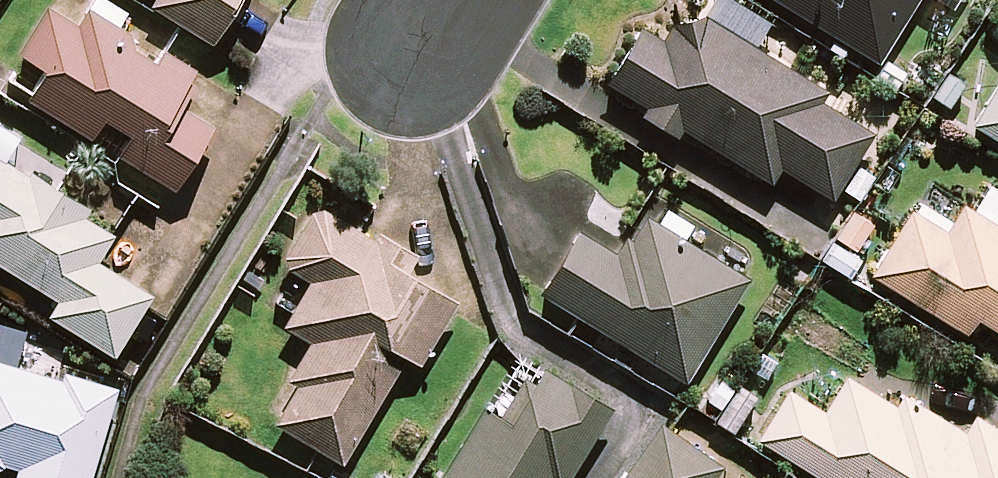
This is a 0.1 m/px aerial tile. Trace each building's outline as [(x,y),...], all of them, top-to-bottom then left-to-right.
[(198,66),(141,32),(138,38),(120,27),(129,11),(111,0),(96,0),(80,27),(49,9),(22,54),(47,70),(28,101),(90,138),(102,118),(128,133),(115,155),(173,189),(213,121),(178,100),(198,66)] [(150,5),(210,41),(235,0),(153,0),(150,5)] [(705,15),(756,46),(770,22),(734,0),(714,0),(705,15)] [(876,63),(915,0),(773,0),(876,63)] [(952,9),(957,0),(938,0),(952,9)] [(640,27),(606,82),(645,106),(640,115),(677,137),(682,129),(771,183),(780,168),(833,200),(874,133),(821,101),(828,90),(756,46),(705,15),(670,24),(661,39),(640,27)] [(970,124),(997,141),(997,79),(970,124)] [(111,235),(85,219),(89,213),(0,159),(0,264),(59,300),(49,315),(113,354),(149,295),(95,262),(111,235)] [(997,225),(997,190),(988,184),(972,209),(997,225)] [(869,275),(965,334),(975,318),(997,332),(997,225),(972,209),(963,203),(945,231),(910,209),(869,275)] [(274,424),(342,464),(406,356),(421,365),(458,301),(408,271),(418,254),(377,231),(374,237),(323,207),(311,210),(284,256),(287,269),(309,282),(283,327),(309,342),(287,380),(296,385),(274,424)] [(667,208),(658,223),(684,238),(693,224),(667,208)] [(579,230),(539,294),(576,316),(685,383),(749,279),(684,238),(658,223),(647,216),(638,231),(631,227),(615,252),(579,230)] [(3,466),(6,462),(19,467),(16,477),(90,477),(120,387),(74,373),(70,386),(0,363),(0,469),(3,466)] [(482,405),(438,477),(567,477),(611,405),(544,365),(534,381),(523,375),(499,415),(482,405)] [(757,440),(818,477),(997,477),(997,429),(973,414),(963,430),(902,393),(894,405),(846,375),(824,411),(789,389),(757,440)] [(722,465),(669,428),(660,421),(620,477),(712,477),(722,465)]
